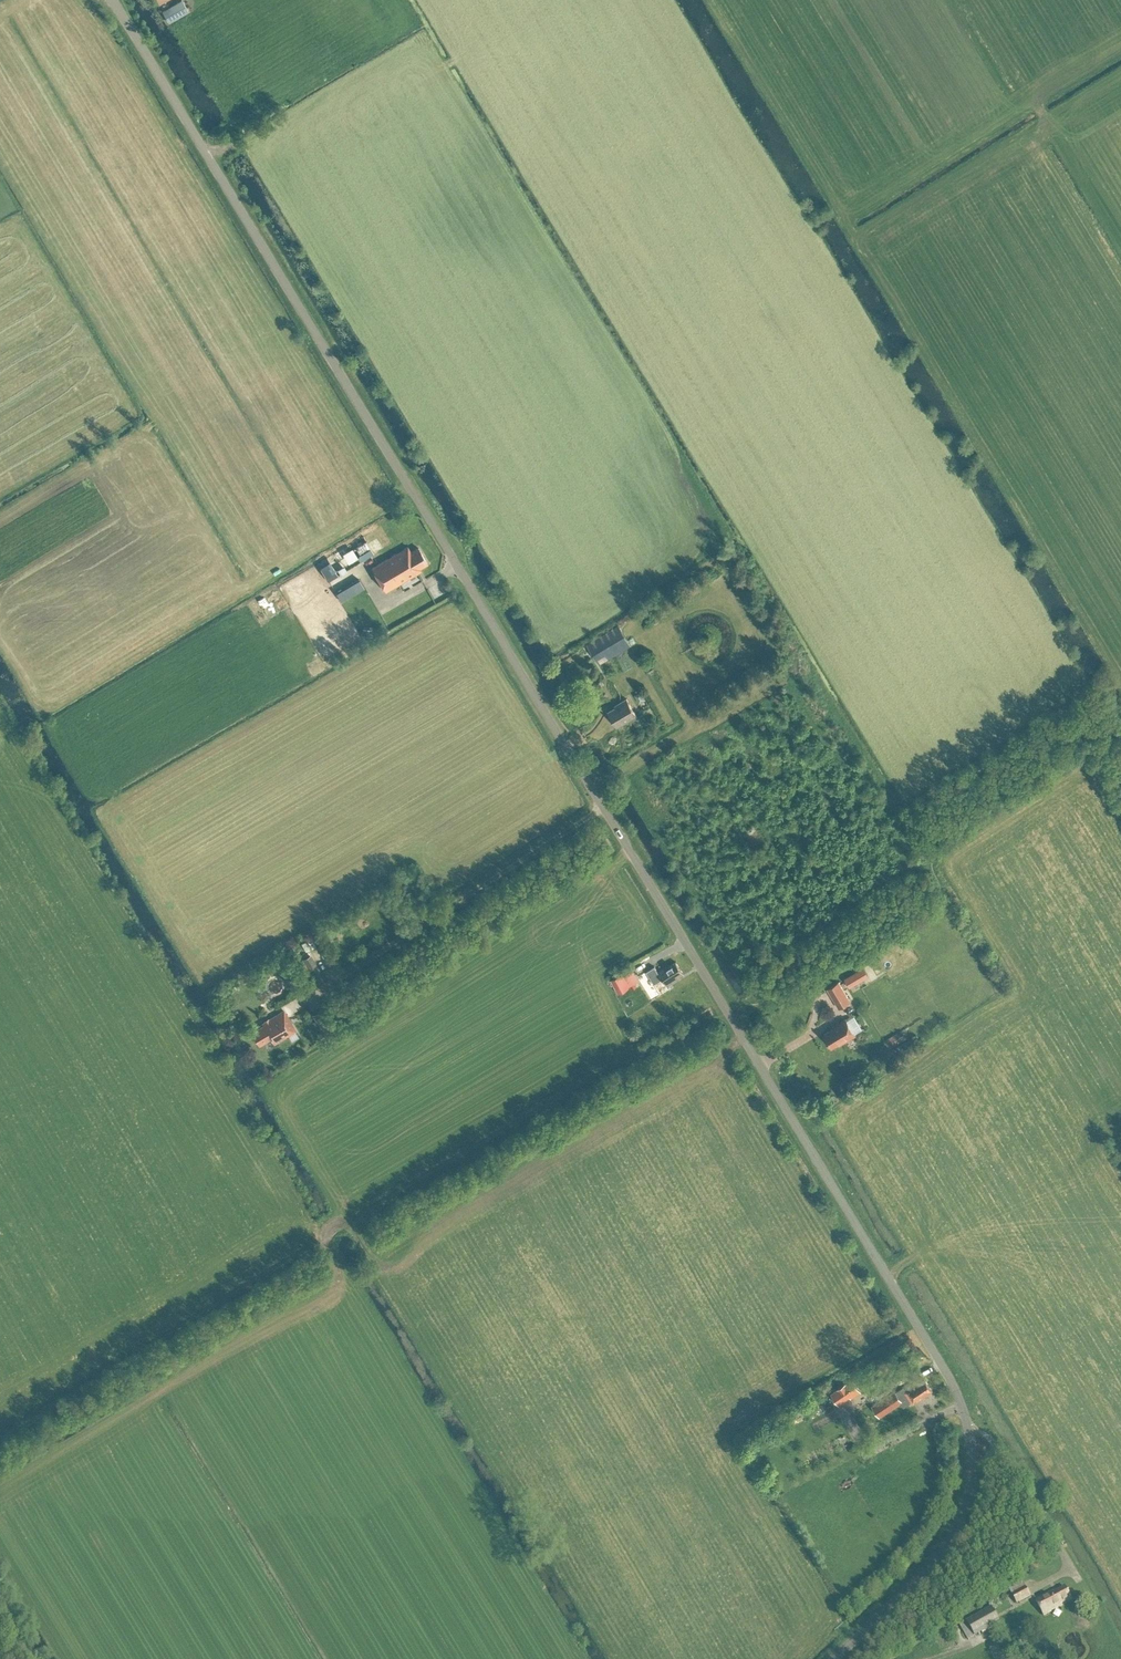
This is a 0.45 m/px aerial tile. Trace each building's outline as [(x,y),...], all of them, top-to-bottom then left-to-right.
[(182,0),(180,0),(163,10),(169,21),(188,11),(182,0)] [(382,548),(392,542),(381,525),(319,562),(329,580),(375,553),(382,548)] [(373,565),(382,582),(386,589),(418,571),(417,568),(428,561),(419,546),(412,550),(409,545),(373,565)] [(359,578),(350,583),(356,592),(364,587),(359,578)] [(344,587),(336,591),(341,600),(349,595),(344,587)] [(600,663),(631,644),(619,623),(586,642),(589,647),(600,663)] [(618,724),(637,713),(627,697),(620,701),(621,703),(609,710),(618,724)] [(312,973),(317,981),(324,976),(311,953),(300,960),(309,975),(312,973)] [(654,982),(663,977),(667,983),(684,972),(676,960),(668,965),(667,964),(650,975),(654,982)] [(853,973),(857,979),(868,972),(864,966),(853,973)] [(291,985),(300,981),(294,971),(286,975),(291,985)] [(611,978),(619,992),(629,986),(621,972),(611,978)] [(839,1006),(851,999),(839,980),(828,987),(839,1006)] [(296,1028),(284,1008),(263,1021),(264,1023),(253,1030),(260,1042),(272,1035),(275,1041),(296,1028)] [(841,1042),(856,1034),(846,1017),(832,1026),(832,1028),(825,1032),(833,1046),(840,1041),(841,1042)] [(904,1027),(898,1030),(902,1040),(909,1036),(904,1027)] [(900,1040),(894,1030),(884,1036),(890,1046),(900,1040)] [(906,1390),(914,1402),(933,1390),(925,1377),(917,1383),(914,1378),(908,1382),(911,1386),(906,1390)] [(836,1405),(863,1388),(857,1379),(830,1395),(836,1405)] [(879,1397),(890,1390),(886,1384),(874,1392),(879,1397)] [(888,1411),(903,1400),(895,1389),(879,1400),(888,1411)] [(1017,1605),(1031,1598),(1026,1588),(1012,1595),(1017,1605)] [(1061,1605),(1071,1600),(1065,1588),(1055,1594),(1054,1593),(1039,1601),(1047,1615),(1062,1607),(1061,1605)] [(968,1641),(1000,1624),(992,1609),(961,1626),(968,1641)]
